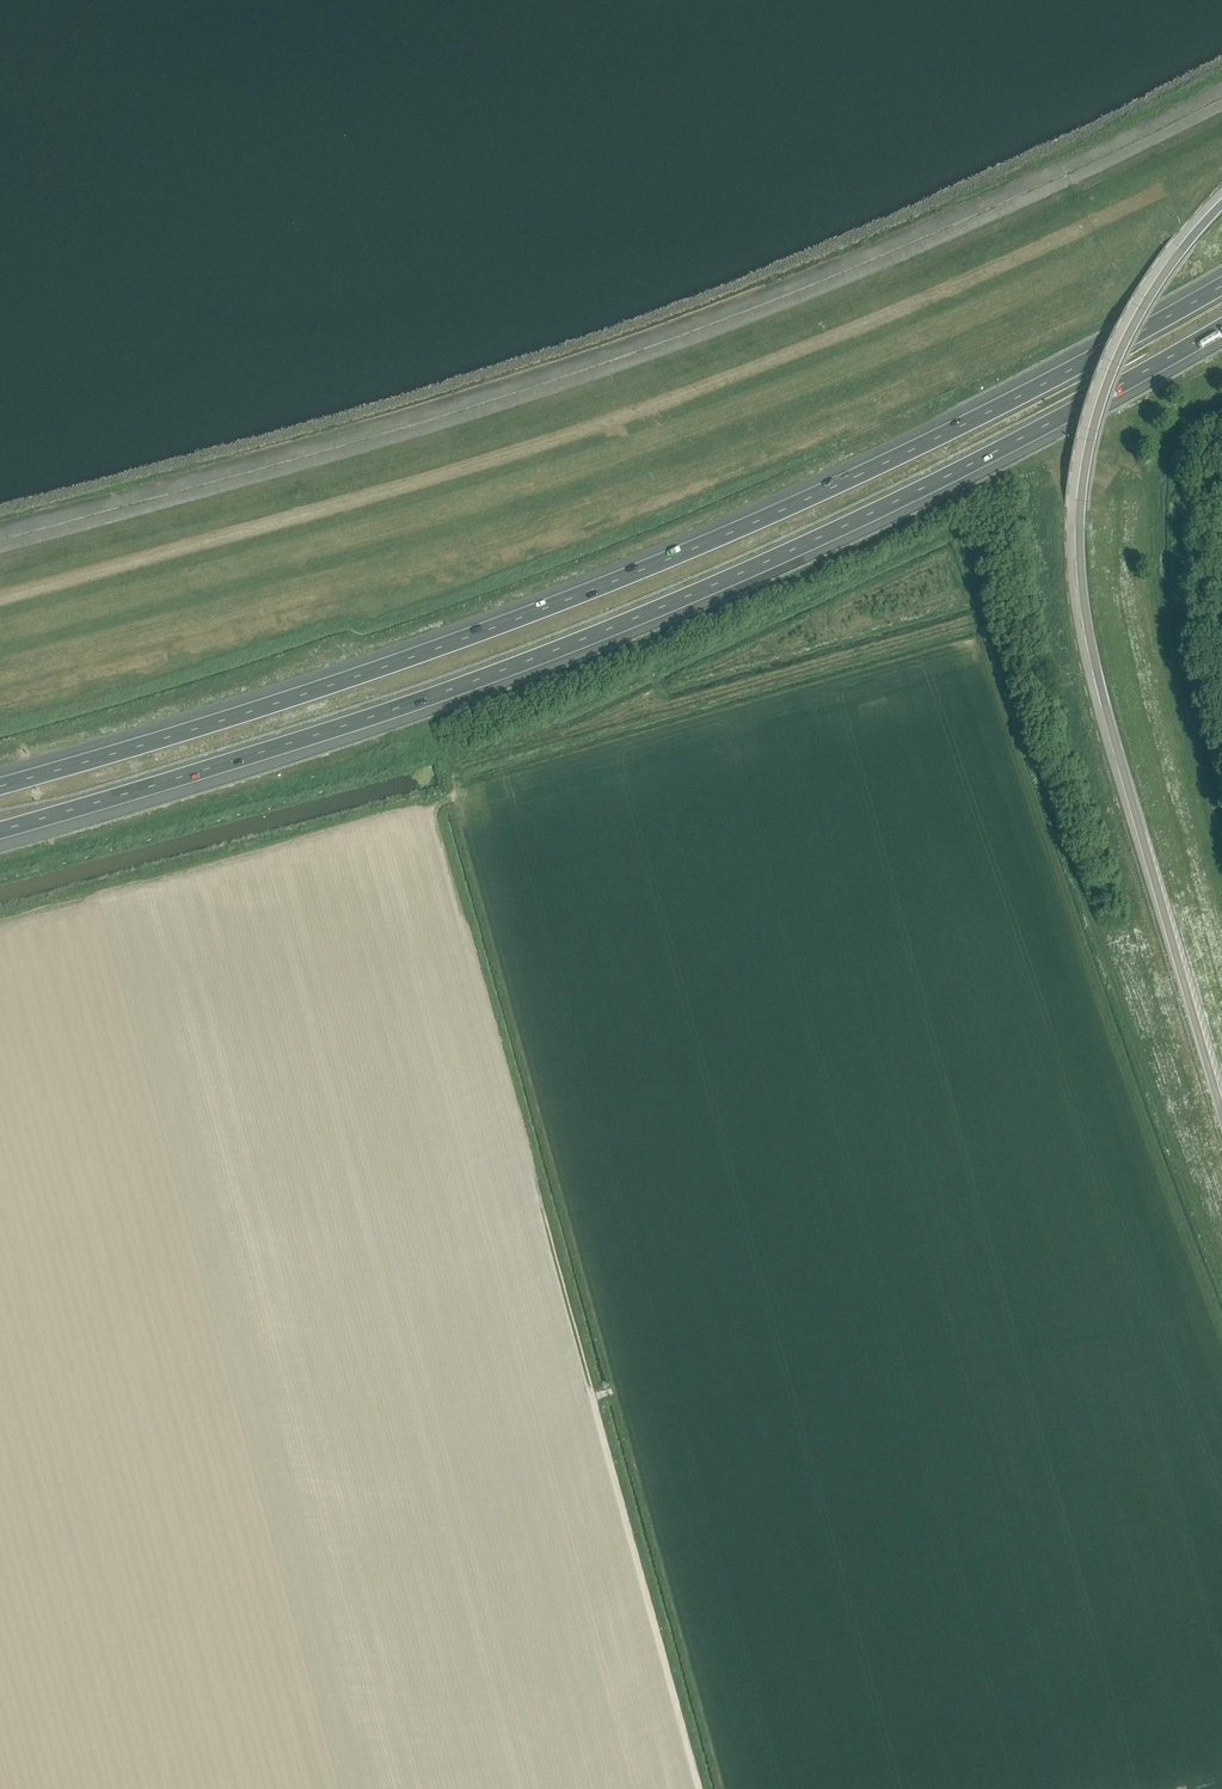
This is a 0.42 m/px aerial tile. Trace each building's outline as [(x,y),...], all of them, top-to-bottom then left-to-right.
[(848,523),(844,513),(831,517),(835,528),(848,523)]
